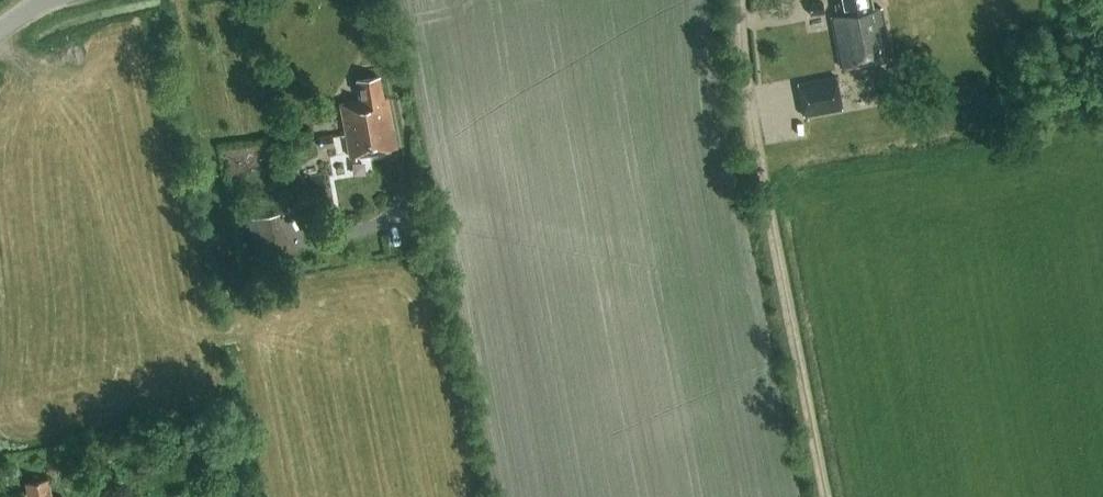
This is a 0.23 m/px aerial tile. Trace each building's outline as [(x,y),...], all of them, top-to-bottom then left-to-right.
[(890,59),(880,9),(872,10),(870,0),(838,0),(839,4),(835,4),(837,16),(831,17),(841,69),(890,59)] [(822,2),(808,4),(810,15),(824,13),(822,2)] [(836,75),(797,82),(803,117),(842,110),(836,75)] [(340,103),(350,157),(397,149),(388,97),(384,98),(380,77),(357,81),(360,100),(340,103)] [(332,135),(320,137),(322,148),(334,146),(332,135)] [(255,217),(265,260),(291,254),(281,211),(255,217)] [(49,479),(26,484),(27,493),(24,494),(23,490),(2,494),(3,496),(53,496),(49,479)]
